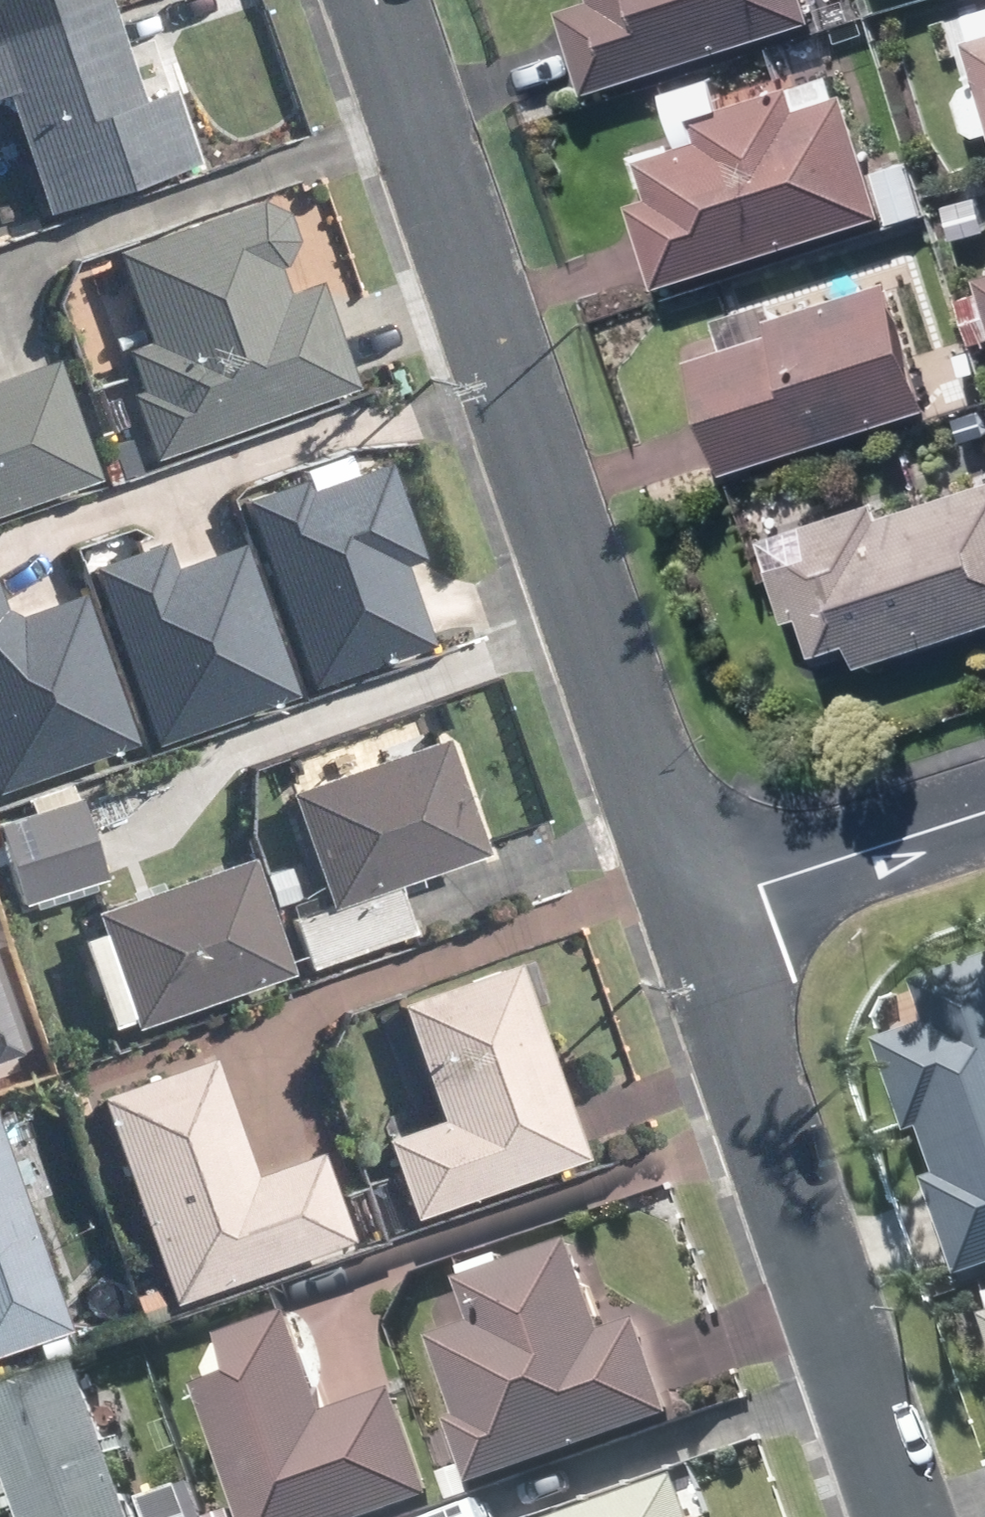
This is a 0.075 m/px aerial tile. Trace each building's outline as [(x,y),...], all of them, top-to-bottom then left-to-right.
[(8,91),(49,210),(100,191),(34,0),(0,0),(0,93),(8,91)] [(100,191),(196,159),(173,88),(144,97),(110,0),(34,0),(100,191)] [(565,7),(590,89),(821,18),(815,0),(587,0),(565,7)] [(864,18),(835,28),(844,55),(873,45),(864,18)] [(977,38),(984,66),(984,36),(977,38)] [(649,157),(660,192),(638,199),(664,283),(892,211),(854,91),(806,106),(798,82),(700,112),(708,138),(649,157)] [(941,203),(953,241),(984,231),(984,189),(941,203)] [(260,203),(122,251),(154,340),(131,347),(146,390),(133,395),(154,457),(357,387),(321,283),(287,294),(278,268),(286,264),(295,239),(285,214),(260,203)] [(780,332),(696,359),(732,469),(938,403),(898,279),(776,319),(780,332)] [(970,318),(976,341),(984,339),(984,314),(970,318)] [(99,477),(58,359),(0,378),(0,511),(99,477)] [(933,373),(945,415),(984,402),(984,371),(982,359),(933,373)] [(946,421),(955,449),(984,439),(984,408),(946,421)] [(318,624),(383,600),(358,530),(368,528),(348,471),(382,460),(364,411),(285,440),(302,488),(237,512),(248,542),(145,578),(179,674),(287,636),(290,647),(323,636),(318,624)] [(770,535),(796,615),(811,609),(824,648),(859,638),(865,662),(984,624),(984,484),(889,515),(885,498),(770,535)] [(3,793),(81,767),(36,642),(0,654),(0,786),(3,793)] [(331,907),(299,920),(316,968),(414,932),(396,883),(487,851),(448,739),(291,794),(331,907)] [(0,824),(0,829),(23,903),(107,878),(81,796),(0,824)] [(253,857),(97,910),(137,1025),(292,973),(253,857)] [(290,868),(265,876),(275,906),(299,898),(290,868)] [(586,1157),(516,962),(404,1003),(446,1121),(388,1140),(415,1218),(586,1157)] [(25,1054),(0,980),(0,1062),(25,1054)] [(214,1056),(99,1097),(172,1304),(353,1240),(322,1151),(256,1174),(214,1056)] [(68,1329),(0,1132),(0,1352),(68,1329)] [(580,1239),(466,1278),(479,1320),(438,1334),(466,1414),(452,1418),(477,1485),(680,1412),(649,1317),(611,1329),(580,1239)] [(157,1290),(136,1297),(145,1323),(167,1316),(157,1290)] [(207,1384),(253,1516),(373,1516),(440,1494),(404,1389),(332,1413),(298,1312),(227,1336),(239,1373),(207,1384)] [(13,1450),(0,1455),(0,1488),(24,1479),(38,1516),(143,1516),(87,1362),(0,1393),(0,1415),(13,1450)] [(683,1474),(560,1516),(698,1516),(683,1474)] [(157,1516),(200,1516),(189,1485),(150,1497),(157,1516)]
